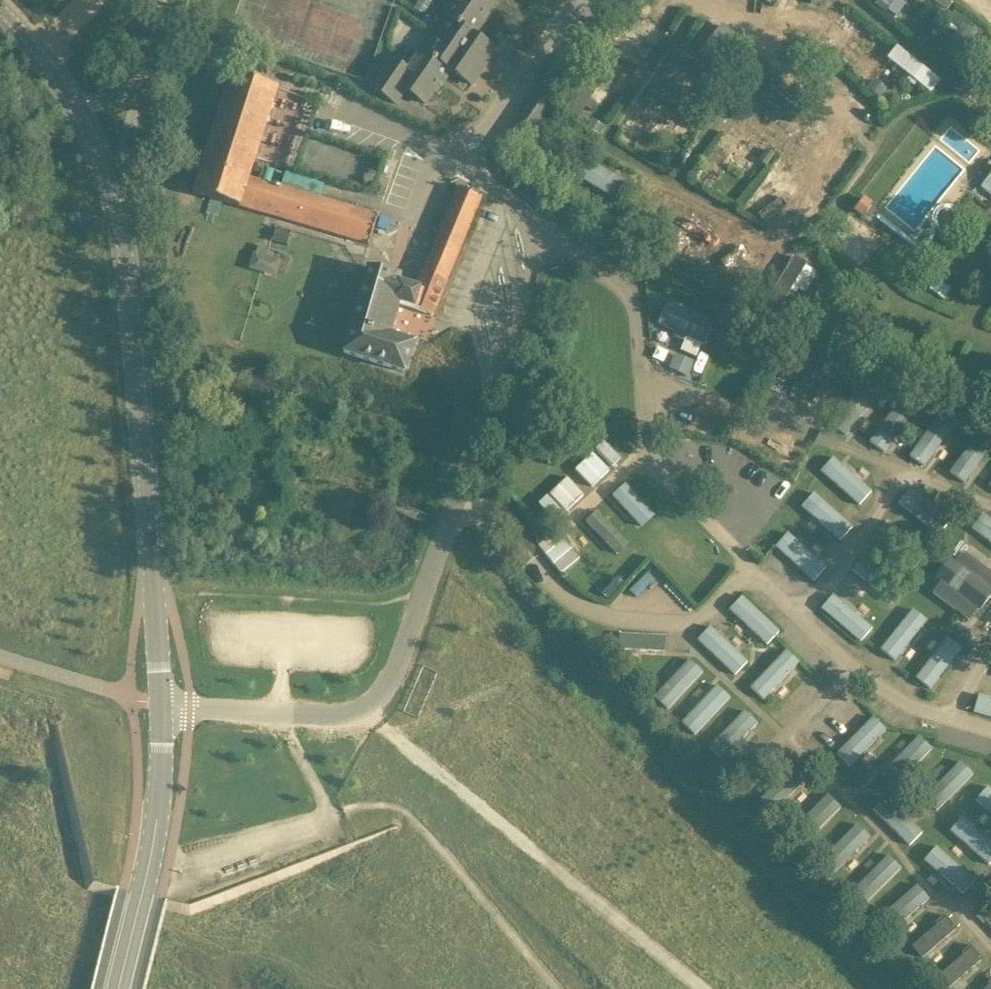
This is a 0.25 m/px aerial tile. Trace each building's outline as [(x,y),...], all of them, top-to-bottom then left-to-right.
[(414,9),(424,15),(432,3),(427,0),(419,0),(414,9)] [(473,34),(496,0),(455,0),(445,15),(473,34)] [(896,18),(907,3),(903,0),(878,0),(875,3),(896,18)] [(914,4),(945,18),(953,0),(916,0),(914,4)] [(973,42),(982,31),(957,11),(948,21),(973,42)] [(418,48),(449,69),(472,85),(475,81),(469,77),(490,46),(473,34),(445,15),(443,17),(446,18),(424,48),(420,45),(418,48)] [(196,28),(183,24),(179,37),(193,41),(196,28)] [(888,57),(932,92),(942,80),(898,44),(888,57)] [(449,69),(418,48),(407,64),(389,55),(368,86),(395,104),(405,90),(425,104),(449,69)] [(862,78),(876,69),(868,58),(854,67),(862,78)] [(238,206),(249,173),(278,86),(232,71),(193,193),(238,206)] [(865,82),(881,94),(888,86),(872,73),(865,82)] [(671,144),(688,119),(648,93),(619,138),(633,148),(646,128),(671,144)] [(757,158),(765,164),(773,154),(733,123),(724,134),(740,146),(730,160),(746,172),(757,158)] [(732,155),(738,145),(723,135),(717,145),(732,155)] [(709,161),(720,168),(729,155),(718,148),(709,161)] [(623,182),(588,160),(578,177),(613,198),(623,182)] [(378,215),(249,173),(238,206),(278,218),(369,245),(378,215)] [(980,187),(990,195),(990,173),(980,187)] [(458,187),(423,272),(447,282),(482,197),(458,187)] [(864,197),(854,210),(862,217),(873,203),(864,197)] [(291,231),(278,227),(274,239),(287,243),(291,231)] [(255,251),(250,268),(276,276),(282,259),(268,254),(270,247),(260,244),(257,252),(255,251)] [(433,316),(447,282),(423,272),(416,287),(399,282),(401,275),(369,268),(344,353),(404,372),(414,343),(390,335),(394,323),(392,323),(397,302),(414,308),(433,316)] [(682,350),(701,356),(714,317),(667,301),(658,325),(687,334),(682,350)] [(694,362),(676,353),(669,368),(687,376),(694,362)] [(830,424),(845,435),(876,394),(861,382),(830,424)] [(867,440),(883,452),(914,410),(899,399),(867,440)] [(907,455),(922,466),(953,425),(938,414),(907,455)] [(963,483),(990,446),(990,439),(979,430),(948,471),(963,483)] [(621,458),(603,440),(595,449),(612,467),(621,458)] [(858,504),(871,490),(832,455),(819,470),(858,504)] [(935,536),(948,521),(909,487),(896,501),(935,536)] [(838,539),(851,525),(812,491),(799,505),(838,539)] [(564,513),(547,495),(538,503),(556,521),(564,513)] [(982,512),(970,527),(990,544),(990,519),(982,512)] [(911,568),(924,553),(885,519),(872,533),(911,568)] [(812,579),(825,565),(786,530),(773,544),(812,579)] [(963,550),(953,563),(948,559),(936,576),(942,580),(932,593),(970,622),(979,610),(980,611),(990,597),(990,572),(963,550)] [(889,604),(901,589),(863,555),(850,569),(889,604)] [(858,641),(871,627),(832,593),(819,607),(858,641)] [(740,595),(727,609),(765,644),(778,630),(740,595)] [(926,619),(911,608),(879,648),(894,660),(926,619)] [(708,625),(696,639),(734,675),(747,661),(708,625)] [(664,634),(617,633),(616,650),(663,651),(664,634)] [(960,648),(945,636),(913,677),(928,688),(960,648)] [(798,662),(784,648),(748,686),(762,699),(798,662)] [(701,671),(687,658),(652,696),(666,709),(701,671)] [(728,697),(714,684),(680,721),(693,734),(728,697)] [(977,693),(972,712),(990,717),(990,697),(977,693)] [(756,722),(742,709),(707,747),(720,760),(756,722)] [(885,729),(871,716),(835,752),(848,766),(885,729)] [(932,748),(918,734),(881,770),(895,784),(932,748)] [(973,774),(959,760),(922,796),(936,810),(973,774)] [(807,776),(794,762),(758,799),(772,812),(807,776)] [(987,785),(974,799),(990,815),(990,789),(987,785)] [(839,807),(826,793),(790,830),(804,843),(839,807)] [(908,845),(921,832),(884,795),(871,809),(908,845)] [(990,861),(990,843),(962,816),(949,830),(987,865),(990,861)] [(869,836),(855,823),(819,859),(833,873),(869,836)] [(961,894),(974,880),(935,845),(922,859),(961,894)] [(900,867),(886,854),(850,890),(864,904),(900,867)] [(928,898),(915,884),(877,917),(890,931),(928,898)] [(990,927),(990,904),(989,902),(975,915),(983,923),(985,921),(990,927)] [(937,923),(909,946),(920,958),(955,928),(943,913),(934,920),(937,923)] [(962,954),(935,977),(945,988),(981,959),(968,944),(960,951),(962,954)] [(983,988),(990,988),(990,977),(986,981),(989,984),(983,988)]
